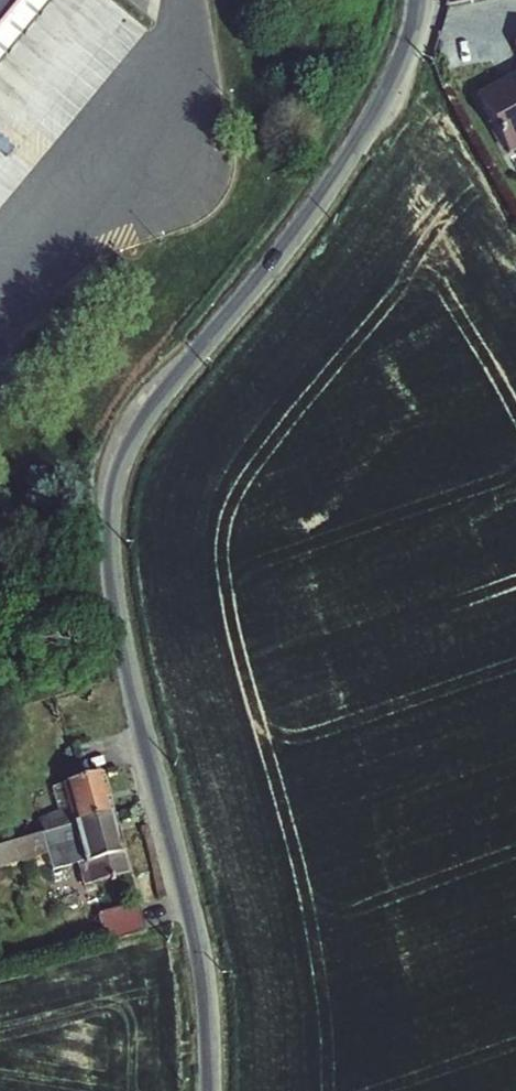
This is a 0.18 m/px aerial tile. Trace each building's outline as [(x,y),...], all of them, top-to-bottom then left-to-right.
[(32,0),(0,0),(0,38),(32,0)] [(466,94),(483,130),(490,127),(502,152),(515,145),(515,71),(466,94)] [(40,821),(44,834),(115,814),(103,773),(53,788),(61,816),(40,821)] [(131,874),(115,814),(44,834),(7,845),(12,862),(49,852),(50,854),(83,845),(93,884),(131,874)] [(84,887),(93,884),(83,845),(50,854),(52,861),(75,854),(84,887)] [(57,892),(52,893),(56,910),(62,908),(57,892)] [(100,915),(108,944),(147,933),(139,905),(100,915)]
